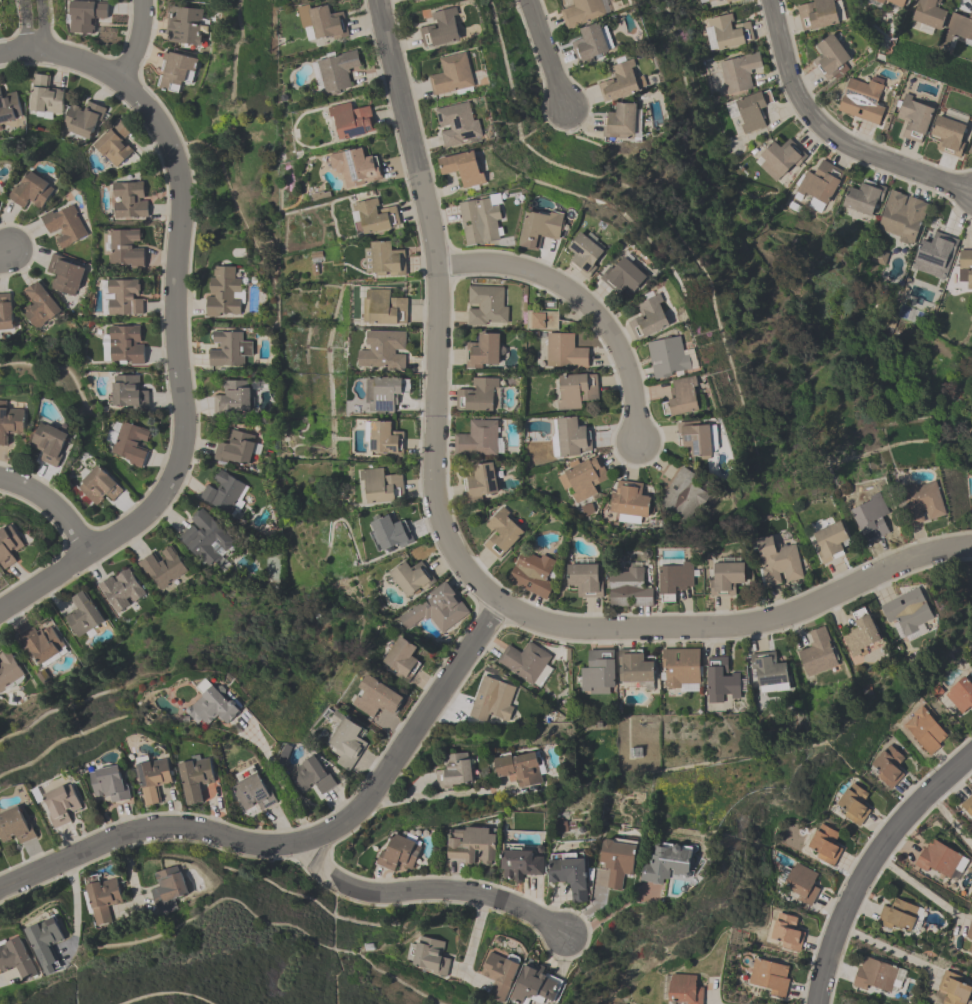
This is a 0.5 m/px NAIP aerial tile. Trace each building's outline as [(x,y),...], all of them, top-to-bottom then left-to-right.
[(573,6),(571,0),(601,0),(606,16),(566,29),(560,10),(573,6)] [(813,2),(812,0),(832,0),(838,24),(811,30),(811,29),(802,31),(796,6),(813,2)] [(900,8),(885,0),(904,0),(900,8)] [(913,2),(914,0),(941,0),(938,9),(946,12),(939,30),(918,22),(916,29),(909,26),(917,4),(913,2)] [(94,34),(70,33),(70,16),(69,16),(70,1),(94,2),(94,4),(107,5),(106,19),(94,18),(94,34)] [(348,36),(333,40),(332,36),(315,40),(311,26),(302,28),(297,8),(309,5),(310,11),(328,6),(330,16),(342,12),(348,36)] [(168,43),(169,39),(168,39),(168,37),(166,37),(166,35),(165,34),(167,14),(170,14),(171,6),(202,10),(201,19),(200,19),(199,24),(207,25),(206,33),(200,32),(199,46),(196,46),(196,49),(180,47),(180,44),(168,43)] [(431,13),(456,7),(458,15),(453,16),(459,41),(432,47),(432,45),(423,47),(419,28),(434,25),(435,30),(438,29),(436,20),(433,21),(431,13)] [(968,19),(971,9),(971,41),(953,34),(948,46),(939,42),(951,13),(968,19)] [(708,50),(703,28),(708,27),(706,19),(731,13),(733,21),(729,22),(731,30),(734,29),(733,25),(749,21),(753,40),(744,42),(745,44),(717,50),(717,48),(708,50)] [(579,66),(571,43),(582,39),(579,30),(598,24),(608,52),(592,58),(594,61),(579,66)] [(816,46),(832,35),(850,59),(844,64),(848,69),(835,78),(834,77),(826,82),(811,62),(821,54),(816,46)] [(360,66),(348,69),(349,73),(347,73),(350,87),(338,90),(339,93),(330,96),(329,93),(324,94),(316,62),(341,56),(341,54),(356,50),(360,66)] [(752,87),(726,94),(717,62),(758,51),(762,66),(749,70),(750,74),(749,74),(752,87)] [(190,83),(184,82),(183,83),(181,82),(180,87),(179,86),(177,93),(168,91),(168,92),(158,89),(159,87),(156,86),(159,75),(162,75),(163,71),(160,70),(163,60),(162,60),(164,53),(169,55),(169,53),(198,61),(194,73),(193,72),(190,83)] [(432,96),(428,76),(442,73),(439,59),(465,53),(473,86),(432,96)] [(612,79),(608,68),(632,61),(635,68),(631,70),(638,93),(612,101),(612,99),(603,102),(597,83),(612,79)] [(49,74),(48,86),(49,86),(48,89),(54,90),(54,89),(55,89),(56,88),(60,88),(60,90),(63,90),(60,114),(42,112),(43,110),(28,108),(32,84),(33,84),(35,72),(49,74)] [(837,110),(849,78),(867,84),(869,81),(870,81),(872,76),(884,80),(882,85),(883,86),(876,105),(884,108),(878,125),(837,110)] [(15,118),(0,121),(0,89),(1,93),(2,96),(5,96),(5,93),(15,91),(21,116),(14,117),(15,118)] [(734,101),(760,91),(761,92),(768,89),(773,101),(765,104),(766,106),(758,109),(764,126),(743,134),(739,124),(743,123),(734,101)] [(901,137),(907,122),(895,117),(905,93),(912,95),(910,99),(934,108),(924,135),(923,135),(920,144),(901,137)] [(327,106),(350,100),(352,108),(369,104),(375,128),(340,138),(333,114),(330,115),(327,106)] [(105,108),(100,121),(96,120),(88,138),(60,126),(70,104),(71,105),(72,104),(78,106),(77,108),(83,110),(87,101),(105,108)] [(482,136),(461,140),(462,144),(443,148),(440,132),(450,130),(449,125),(439,127),(434,110),(468,102),(473,121),(478,120),(482,136)] [(615,104),(636,105),(634,135),(633,135),(633,139),(618,138),(618,137),(602,136),(603,117),(607,117),(607,112),(615,113),(615,104)] [(935,150),(939,139),(929,135),(936,116),(965,126),(960,141),(964,143),(958,158),(935,150)] [(92,143),(110,126),(111,127),(120,119),(131,131),(121,139),(132,151),(113,167),(102,155),(103,154),(92,143)] [(780,147),(788,138),(806,156),(796,167),(793,164),(781,176),(780,176),(774,181),(758,166),(764,160),(758,155),(773,140),(780,147)] [(345,186),(342,171),(338,172),(336,171),(335,169),(335,168),(335,167),(332,167),(328,153),(343,150),(342,149),(362,144),(365,155),(372,153),(372,155),(376,154),(382,177),(363,181),(364,182),(345,186)] [(437,161),(473,151),(479,174),(482,173),(485,183),(462,189),(458,172),(441,176),(437,161)] [(812,175),(821,159),(844,172),(826,204),(804,192),(802,195),(794,191),(806,171),(812,175)] [(29,198),(24,206),(8,194),(16,183),(18,185),(32,166),(51,180),(49,182),(55,186),(40,207),(34,202),(29,198)] [(886,188),(880,202),(877,200),(870,217),(841,205),(850,182),(860,186),(861,182),(862,183),(863,179),(886,188)] [(112,181),(121,181),(121,182),(143,181),(143,186),(144,187),(144,193),(143,194),(143,198),(139,198),(139,201),(146,201),(147,216),(121,217),(121,218),(113,218),(113,202),(120,202),(120,196),(113,196),(112,181)] [(927,204),(912,245),(897,240),(899,237),(876,228),(891,189),(900,193),(899,194),(906,196),(903,204),(905,205),(908,196),(922,201),(922,202),(927,204)] [(458,203),(489,198),(488,196),(496,194),(500,219),(496,220),(499,240),(465,246),(458,203)] [(395,205),(399,223),(391,225),(391,226),(364,232),(363,230),(356,232),(354,221),(361,219),(359,209),(354,210),(352,202),(377,196),(378,204),(376,205),(378,212),(380,212),(379,208),(395,205)] [(73,201),(78,212),(77,213),(87,233),(70,242),(70,243),(62,248),(60,245),(58,244),(57,242),(58,240),(56,237),(61,234),(60,231),(62,230),(60,227),(50,232),(41,214),(52,208),(54,211),(73,201)] [(558,241),(540,237),(537,252),(518,248),(525,213),(549,218),(550,213),(552,214),(552,212),(563,214),(562,221),(564,221),(561,232),(559,232),(558,241)] [(110,229),(129,228),(129,230),(139,229),(139,240),(132,240),(132,248),(143,248),(143,268),(129,268),(129,263),(108,263),(108,254),(110,254),(110,229)] [(958,240),(943,280),(910,268),(921,239),(930,243),(934,231),(958,240)] [(567,249),(579,233),(604,252),(594,265),(596,267),(587,279),(578,272),(580,269),(569,261),(574,255),(567,249)] [(391,238),(392,248),(404,248),(405,274),(389,275),(389,270),(385,270),(385,274),(376,274),(376,270),(365,271),(364,246),(371,246),(371,239),(391,238)] [(958,250),(971,250),(971,289),(966,289),(967,268),(958,268),(958,250)] [(56,274),(45,270),(52,252),(65,256),(64,259),(85,266),(76,289),(75,289),(72,296),(48,288),(52,278),(55,279),(56,274)] [(647,279),(634,293),(625,286),(617,295),(599,278),(610,267),(613,270),(624,258),(647,279)] [(205,315),(205,295),(213,296),(213,293),(209,293),(209,289),(208,288),(208,282),(209,280),(209,277),(214,277),(214,275),(213,275),(213,269),(214,269),(214,266),(234,267),(233,278),(240,278),(239,287),(244,288),(243,302),(239,302),(239,313),(231,313),(231,312),(218,311),(218,316),(205,315)] [(107,278),(138,278),(138,282),(139,282),(139,289),(138,289),(138,295),(133,295),(133,298),(142,298),(142,313),(117,313),(117,315),(107,315),(107,299),(114,299),(114,293),(107,293),(107,278)] [(23,290),(27,287),(26,286),(33,281),(34,282),(37,280),(60,310),(48,319),(48,318),(40,324),(41,325),(35,330),(21,310),(23,309),(22,308),(26,306),(27,305),(26,305),(29,303),(30,305),(33,303),(23,290)] [(503,287),(503,307),(507,307),(507,322),(485,322),(485,325),(468,325),(468,309),(478,309),(478,304),(468,304),(468,287),(503,287)] [(406,322),(397,322),(397,321),(369,320),(363,320),(364,295),(366,295),(366,288),(389,289),(389,296),(407,297),(406,322)] [(12,329),(0,330),(0,294),(8,293),(9,300),(10,300),(12,329)] [(628,322),(641,316),(636,305),(660,295),(664,303),(659,305),(670,327),(645,339),(644,337),(636,341),(628,322)] [(527,329),(527,311),(557,311),(557,329),(527,329)] [(143,364),(128,364),(128,360),(110,361),(109,325),(139,324),(140,342),(135,342),(135,344),(143,344),(143,364)] [(208,365),(208,349),(220,349),(220,347),(218,347),(218,342),(212,342),(212,329),(222,329),(222,330),(242,330),(242,340),(252,340),(252,355),(243,355),(243,365),(208,365)] [(370,348),(370,343),(366,342),(366,329),(405,330),(404,349),(394,348),(394,353),(405,353),(404,369),(386,369),(386,365),(357,364),(358,348),(370,348)] [(466,343),(478,343),(478,333),(499,333),(498,346),(501,346),(503,347),(504,348),(505,351),(504,353),(503,354),(501,355),(498,355),(498,365),(481,365),(481,369),(466,369),(466,343)] [(574,334),(574,348),(588,348),(588,367),(547,367),(547,334),(574,334)] [(647,344),(680,337),(683,352),(694,350),(697,369),(683,372),(684,376),(676,377),(676,373),(671,374),(671,376),(654,380),(647,344)] [(148,409),(139,409),(139,404),(113,404),(113,406),(109,406),(106,403),(106,396),(109,392),(112,392),(112,381),(114,381),(114,374),(139,374),(139,390),(148,390),(148,409)] [(369,410),(369,401),(365,401),(366,376),(373,377),(373,374),(402,374),(402,377),(409,377),(409,392),(397,392),(397,403),(393,403),(393,410),(384,410),(384,413),(376,413),(376,410),(369,410)] [(596,374),(598,400),(580,401),(581,409),(557,410),(557,401),(560,401),(558,377),(596,374)] [(671,400),(669,388),(673,388),(671,381),(695,376),(698,387),(694,388),(698,411),(671,417),(670,415),(663,416),(661,403),(668,402),(667,401),(671,400)] [(498,378),(498,387),(493,387),(492,411),(464,411),(464,410),(456,410),(456,389),(471,390),(472,378),(498,378)] [(247,380),(247,386),(249,386),(249,409),(234,409),(234,412),(213,412),(213,394),(221,394),(221,393),(223,393),(223,388),(222,388),(222,380),(247,380)] [(8,444),(0,443),(0,398),(8,399),(8,405),(9,405),(9,407),(25,408),(24,433),(7,432),(7,434),(9,434),(8,444)] [(403,430),(402,455),(385,455),(385,453),(376,452),(376,449),(370,449),(371,418),(391,419),(391,430),(403,430)] [(591,451),(579,452),(580,456),(559,458),(556,419),(577,418),(577,427),(585,426),(585,431),(589,431),(590,439),(591,451)] [(150,430),(146,441),(140,439),(138,443),(137,443),(135,447),(146,451),(140,468),(128,464),(130,459),(109,452),(112,443),(113,443),(122,420),(150,430)] [(497,420),(496,454),(454,454),(454,434),(469,434),(469,420),(497,420)] [(30,444),(41,421),(48,424),(49,421),(70,431),(60,452),(63,453),(56,467),(40,459),(45,447),(42,446),(40,449),(30,444)] [(690,447),(682,448),(682,446),(678,446),(676,423),(693,422),(693,427),(709,426),(709,427),(715,426),(716,449),(711,453),(711,457),(691,459),(690,447)] [(217,440),(225,443),(229,429),(254,436),(252,442),(254,442),(247,464),(226,458),(225,462),(212,459),(217,440)] [(596,492),(576,503),(571,494),(574,493),(570,486),(564,490),(557,477),(564,473),(563,472),(570,468),(567,464),(576,459),(579,464),(588,459),(588,460),(597,456),(608,478),(592,486),(596,492)] [(77,486),(82,481),(81,479),(98,462),(116,481),(116,482),(122,489),(112,499),(105,492),(101,496),(102,497),(95,505),(77,486)] [(492,463),(497,493),(483,496),(484,497),(469,499),(468,491),(465,491),(462,479),(466,479),(466,478),(474,476),(472,467),(492,463)] [(367,501),(365,477),(361,478),(360,469),(383,467),(383,474),(402,472),(404,494),(394,495),(395,499),(367,501)] [(657,502),(681,467),(697,477),(692,484),(709,496),(701,508),(697,505),(686,522),(657,502)] [(247,486),(240,500),(243,502),(238,510),(232,506),(228,514),(198,496),(206,483),(215,489),(219,483),(212,479),(218,468),(226,473),(226,474),(247,486)] [(640,496),(649,497),(646,518),(616,513),(616,512),(608,510),(611,492),(615,492),(617,480),(642,484),(640,496)] [(936,482),(945,515),(928,520),(925,510),(921,511),(924,521),(910,525),(899,487),(915,483),(916,488),(936,482)] [(888,533),(869,542),(865,535),(862,536),(850,512),(871,501),(869,498),(878,493),(889,514),(881,518),(888,533)] [(201,507),(217,524),(232,540),(230,542),(230,545),(224,551),(221,550),(217,554),(219,557),(219,560),(215,564),(212,564),(210,561),(206,565),(195,554),(194,555),(177,537),(191,524),(196,530),(199,528),(189,518),(193,514),(192,513),(197,509),(198,510),(201,507)] [(482,546),(494,533),(496,536),(498,534),(493,529),(491,532),(485,526),(502,507),(509,513),(506,517),(523,533),(498,560),(482,546)] [(413,540),(399,547),(397,542),(383,548),(380,541),(378,542),(373,531),(375,530),(370,520),(373,519),(371,515),(377,513),(378,516),(389,512),(393,522),(400,519),(400,520),(404,518),(413,540)] [(6,567),(0,558),(0,527),(5,524),(6,526),(12,522),(26,544),(16,550),(15,548),(14,549),(13,548),(10,550),(17,559),(6,567)] [(839,544),(842,551),(843,555),(821,565),(815,551),(819,549),(812,535),(840,522),(848,541),(839,544)] [(765,587),(761,570),(764,569),(764,567),(762,567),(756,542),(772,538),(775,550),(795,545),(803,579),(785,583),(783,573),(779,574),(781,584),(765,587)] [(135,563),(152,552),(159,561),(164,557),(160,551),(164,549),(163,547),(166,545),(167,546),(170,544),(176,553),(175,554),(186,570),(166,583),(167,585),(159,591),(146,572),(143,574),(135,563)] [(507,580),(523,549),(541,558),(543,555),(555,561),(546,579),(554,583),(545,600),(507,580)] [(411,567),(420,560),(435,580),(422,590),(419,586),(407,595),(388,570),(404,558),(411,567)] [(735,585),(735,595),(710,595),(710,580),(714,580),(714,565),(723,565),(723,560),(734,560),(734,565),(745,565),(745,585),(735,585)] [(693,587),(686,587),(686,591),(675,591),(675,595),(674,595),(674,603),(660,603),(660,595),(659,595),(659,567),(683,567),(683,563),(693,563),(693,587)] [(598,565),(598,581),(602,581),(602,597),(577,598),(577,586),(567,586),(567,566),(598,565)] [(97,584),(110,575),(114,582),(116,580),(114,576),(128,567),(132,572),(131,573),(144,594),(131,602),(128,597),(124,599),(127,605),(115,613),(97,584)] [(652,606),(609,606),(609,572),(628,572),(628,567),(643,567),(643,588),(652,588),(652,606)] [(397,617),(430,593),(429,592),(446,579),(455,592),(454,593),(468,612),(440,632),(429,617),(425,620),(423,616),(405,629),(397,617)] [(933,620),(916,628),(918,632),(904,639),(895,619),(887,623),(879,606),(918,587),(933,620)] [(104,621),(76,638),(63,616),(76,608),(69,597),(82,589),(88,600),(90,599),(104,621)] [(864,608),(867,616),(869,616),(881,642),(859,652),(860,654),(851,658),(840,634),(855,626),(853,622),(855,622),(851,614),(864,608)] [(39,663),(32,653),(31,653),(27,647),(24,649),(16,637),(33,626),(36,631),(40,628),(41,630),(50,624),(64,646),(57,650),(58,651),(39,663)] [(808,633),(824,627),(830,642),(828,643),(830,649),(833,648),(838,661),(836,662),(837,666),(807,678),(797,652),(810,647),(809,644),(812,643),(808,633)] [(407,682),(395,674),(398,669),(383,659),(401,634),(417,645),(411,654),(418,658),(417,660),(420,662),(407,682)] [(550,656),(531,684),(496,661),(507,643),(520,652),(525,644),(526,644),(528,641),(550,656)] [(1,661),(0,660),(0,653),(7,649),(13,657),(12,658),(23,674),(2,689),(3,690),(0,692),(0,662),(1,661)] [(698,649),(699,683),(680,684),(680,688),(665,688),(665,668),(662,668),(661,650),(698,649)] [(580,691),(580,668),(587,668),(587,650),(613,650),(613,661),(614,661),(614,689),(590,689),(590,691),(580,691)] [(618,650),(641,650),(641,655),(643,655),(643,663),(653,663),(653,683),(622,683),(622,682),(618,682),(618,667),(622,667),(622,665),(618,665),(618,650)] [(788,684),(757,687),(756,669),(752,670),(750,654),(774,652),(776,665),(786,664),(788,684)] [(739,698),(730,698),(730,694),(722,695),(722,702),(706,702),(706,668),(707,668),(707,657),(727,657),(727,676),(730,676),(730,673),(739,673),(739,698)] [(351,703),(357,694),(360,696),(365,689),(359,685),(368,671),(404,696),(393,713),(384,706),(381,710),(379,708),(372,718),(351,703)] [(484,721),(467,715),(483,673),(515,686),(508,705),(512,707),(507,720),(487,713),(484,721)] [(203,694),(201,692),(203,691),(196,684),(206,675),(212,683),(213,682),(216,685),(218,684),(225,692),(223,693),(228,699),(230,697),(232,699),(234,701),(235,702),(240,707),(235,711),(236,712),(230,718),(229,718),(225,721),(215,711),(210,716),(212,719),(205,725),(200,719),(196,723),(187,713),(185,711),(185,708),(187,706),(190,706),(203,694)] [(963,676),(971,686),(971,710),(969,706),(961,714),(944,694),(948,690),(948,689),(963,676)] [(901,725),(913,714),(911,713),(920,705),(927,712),(926,713),(947,736),(937,744),(940,746),(929,756),(901,725)] [(347,771),(334,762),(338,755),(333,752),(335,749),(330,745),(331,743),(328,740),(339,723),(331,717),(336,709),(345,715),(345,714),(362,725),(356,735),(367,742),(347,771)] [(869,765),(882,750),(882,751),(888,745),(903,759),(895,768),(903,775),(890,789),(875,776),(878,773),(869,765)] [(542,783),(517,788),(514,773),(498,776),(494,756),(500,755),(500,753),(510,751),(510,753),(511,753),(512,754),(536,750),(537,757),(540,758),(540,762),(539,765),(542,783)] [(443,753),(468,751),(468,757),(470,757),(472,782),(451,784),(451,787),(436,788),(435,770),(444,769),(444,767),(445,767),(444,764),(443,764),(442,759),(443,759),(443,753)] [(209,757),(214,782),(200,784),(203,801),(186,803),(181,774),(180,775),(178,761),(191,759),(190,755),(199,753),(200,758),(209,757)] [(336,784),(320,795),(313,784),(300,793),(294,783),(292,784),(285,773),(302,762),(301,761),(313,753),(326,773),(328,772),(336,784)] [(144,805),(139,775),(133,777),(132,768),(137,767),(136,762),(137,762),(136,756),(148,754),(149,759),(150,759),(151,760),(167,757),(172,782),(157,784),(161,801),(144,805)] [(91,770),(98,769),(97,766),(120,762),(123,775),(125,785),(128,785),(130,798),(111,801),(110,795),(105,795),(105,793),(103,793),(103,794),(97,795),(97,794),(95,795),(91,770)] [(255,801),(251,803),(252,805),(243,810),(231,788),(237,785),(236,782),(257,771),(267,789),(270,788),(277,801),(260,810),(255,801)] [(54,827),(49,813),(52,812),(49,804),(50,804),(45,790),(66,782),(67,784),(73,781),(83,806),(73,810),(72,809),(69,810),(69,811),(68,811),(72,820),(54,827)] [(861,805),(869,811),(859,826),(842,815),(845,811),(835,804),(846,788),(846,789),(851,782),(868,794),(861,805)] [(959,805),(971,793),(971,814),(970,816),(959,805)] [(2,841),(0,835),(0,814),(0,810),(20,802),(28,822),(31,821),(37,836),(19,843),(16,833),(11,835),(12,837),(2,841)] [(832,866),(815,857),(818,852),(806,846),(815,829),(816,830),(820,823),(839,833),(833,842),(838,845),(838,846),(842,848),(832,866)] [(448,836),(455,836),(455,827),(466,828),(466,825),(489,826),(489,827),(496,828),(496,832),(495,859),(491,859),(491,863),(481,862),(482,859),(480,859),(480,852),(482,852),(482,849),(474,848),(474,862),(464,861),(464,858),(447,857),(448,836)] [(375,862),(382,849),(386,850),(395,830),(416,840),(415,843),(421,845),(410,869),(401,865),(402,863),(398,861),(393,870),(375,862)] [(634,872),(625,871),(623,887),(608,886),(610,866),(605,866),(606,861),(601,860),(604,838),(605,838),(607,837),(613,837),(614,838),(615,836),(627,837),(627,835),(638,837),(634,872)] [(913,865),(924,846),(926,847),(932,837),(962,855),(962,856),(968,859),(960,872),(954,869),(949,877),(929,866),(925,872),(913,865)] [(692,866),(693,868),(693,870),(692,872),(690,873),(688,872),(687,870),(681,870),(681,871),(676,871),(676,864),(672,863),(672,866),(673,866),(671,875),(666,874),(665,881),(663,880),(663,881),(654,880),(654,879),(641,878),(642,874),(643,874),(645,860),(651,861),(652,856),(653,856),(655,839),(664,840),(665,839),(674,840),(674,843),(675,843),(676,841),(677,840),(679,840),(681,840),(683,842),(683,844),(684,844),(684,841),(693,842),(694,841),(696,841),(698,842),(699,845),(698,848),(696,848),(694,848),(694,853),(695,854),(696,855),(697,857),(696,859),(694,860),(692,861),(692,866)] [(544,855),(543,874),(523,873),(522,880),(519,882),(516,882),(514,879),(514,877),(503,876),(504,867),(502,867),(503,851),(505,851),(505,847),(511,847),(511,845),(523,845),(523,848),(534,848),(534,854),(544,855)] [(551,853),(563,852),(563,851),(577,850),(577,851),(584,851),(584,855),(586,855),(587,888),(586,888),(587,900),(571,901),(571,889),(572,889),(572,881),(557,881),(557,880),(556,880),(551,880),(549,880),(549,869),(550,869),(550,858),(551,858),(551,853)] [(819,888),(809,906),(803,903),(805,898),(782,886),(791,868),(792,869),(795,862),(817,874),(812,884),(819,888)] [(188,893),(175,896),(176,898),(172,899),(176,910),(157,916),(149,889),(155,887),(158,886),(156,880),(155,880),(153,874),(154,874),(154,872),(177,865),(179,871),(181,870),(188,893)] [(110,923),(93,926),(89,908),(90,908),(84,877),(97,874),(98,881),(99,880),(100,881),(116,878),(121,903),(106,906),(110,923)] [(890,907),(890,905),(891,906),(894,899),(893,899),(894,897),(919,906),(916,912),(917,913),(915,919),(918,920),(915,927),(912,925),(910,930),(892,923),(890,928),(875,922),(882,904),(890,907)] [(797,917),(794,928),(801,930),(804,931),(799,951),(780,946),(782,941),(770,937),(774,920),(775,920),(777,912),(797,917)] [(45,975),(25,927),(39,921),(39,922),(55,916),(64,939),(49,945),(55,961),(56,961),(58,966),(53,968),(54,971),(45,975)] [(411,963),(412,962),(405,960),(410,942),(416,944),(418,940),(419,941),(421,934),(445,941),(442,951),(441,950),(440,955),(441,955),(441,956),(450,958),(444,977),(430,973),(431,969),(411,963)] [(14,965),(0,971),(0,940),(5,938),(6,940),(21,935),(36,975),(20,981),(14,965)] [(486,995),(493,980),(480,974),(490,951),(505,958),(506,956),(508,957),(509,954),(512,953),(519,956),(520,959),(518,962),(520,962),(501,1002),(486,995)] [(898,967),(889,992),(867,984),(865,990),(851,985),(858,965),(860,966),(865,954),(898,967)] [(789,965),(786,978),(789,979),(785,997),(769,993),(770,988),(748,983),(753,957),(789,965)] [(544,998),(541,1003),(528,999),(526,1003),(513,1003),(509,1002),(522,970),(525,963),(536,968),(538,963),(548,968),(546,973),(562,980),(552,1001),(544,998)] [(960,980),(971,985),(965,1003),(944,1003),(942,1003),(947,991),(937,987),(944,969),(962,975),(960,980)] [(702,989),(701,1003),(686,1003),(667,1003),(668,982),(670,982),(670,976),(696,977),(695,988),(702,989)]
